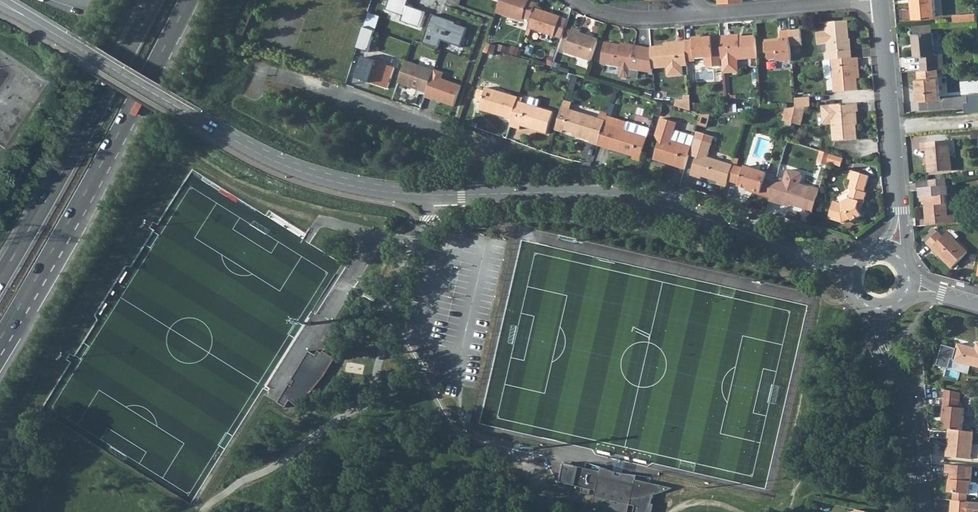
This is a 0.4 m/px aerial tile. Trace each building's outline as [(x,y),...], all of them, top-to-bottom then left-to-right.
[(424,12),(405,5),(406,0),(387,0),(388,0),(385,9),(402,14),(400,21),(419,27),(424,12)] [(531,21),(535,8),(537,3),(530,0),(501,0),(497,13),(522,22),(523,18),(531,21)] [(913,18),(936,16),(934,0),(912,0),(913,18)] [(561,17),(535,8),(531,21),(529,27),(555,36),(561,17)] [(461,47),(468,28),(456,24),(456,23),(433,14),(423,43),(438,48),(441,40),(461,47)] [(976,14),(953,15),(954,22),(976,20),(976,14)] [(568,20),(561,17),(555,36),(562,38),(568,20)] [(825,53),(826,60),(832,60),(853,58),(852,50),(851,50),(848,20),(826,22),(817,23),(818,32),(816,32),(817,45),(819,45),(819,51),(822,53),(825,53)] [(932,24),(912,26),(912,33),(933,31),(932,24)] [(376,30),(365,27),(358,48),(366,51),(369,43),(372,44),(376,30)] [(573,27),(565,52),(591,61),(598,39),(580,32),(581,30),(573,27)] [(790,30),(791,45),(801,44),(800,29),(790,30)] [(769,55),(770,60),(779,59),(782,62),(792,61),(791,45),(790,30),(780,31),(781,41),(778,41),(776,39),(766,39),(766,52),(769,55)] [(933,31),(912,33),(914,56),(920,55),(922,70),(938,69),(944,68),(943,53),(934,54),(933,31)] [(738,59),(757,58),(755,35),(740,36),(739,34),(720,36),(720,37),(723,66),(723,73),(735,72),(739,68),(738,59)] [(685,40),(686,41),(687,62),(696,61),(696,58),(705,58),(706,65),(709,67),(723,66),(720,37),(713,37),(693,38),(693,39),(685,40)] [(651,46),(651,48),(653,68),(667,67),(683,66),(688,66),(687,62),(686,41),(675,42),(675,44),(665,45),(651,46)] [(487,42),(484,52),(493,55),(495,51),(496,46),(487,42)] [(653,68),(651,48),(635,45),(634,47),(605,42),(602,64),(621,67),(619,74),(621,77),(626,78),(629,76),(638,78),(639,70),(653,73),(653,68)] [(498,45),(497,50),(508,53),(509,48),(498,45)] [(356,48),(355,53),(365,57),(366,51),(356,48)] [(365,57),(358,78),(388,88),(395,67),(365,57)] [(853,58),(832,60),(833,76),(835,92),(858,90),(857,78),(856,66),(859,66),(859,57),(853,58)] [(824,60),(825,77),(833,76),(832,60),(826,60),(824,60)] [(435,71),(406,61),(399,83),(427,93),(435,71)] [(555,62),(553,67),(560,69),(560,71),(569,73),(570,69),(561,67),(562,64),(555,62)] [(683,66),(667,67),(668,76),(683,75),(683,66)] [(922,70),(917,70),(918,78),(916,78),(918,100),(940,98),(938,69),(922,70)] [(480,109),(512,119),(518,101),(519,97),(486,87),(485,91),(479,89),(477,97),(478,99),(482,100),(480,109)] [(645,89),(643,96),(655,100),(655,92),(645,89)] [(968,109),(977,109),(977,93),(968,93),(968,109)] [(529,104),(538,107),(540,100),(531,97),(529,104)] [(795,98),(796,108),(805,107),(811,106),(810,97),(795,98)] [(607,116),(608,114),(601,111),(599,118),(571,110),(573,103),(565,100),(556,129),(564,132),(564,129),(574,132),(579,134),(578,136),(591,140),(590,142),(598,145),(606,120),(607,116)] [(676,101),(674,106),(691,111),(690,100),(676,101)] [(529,104),(518,101),(512,119),(510,126),(520,129),(522,123),(536,127),(535,129),(547,133),(554,112),(538,107),(529,104)] [(659,101),(656,110),(659,110),(659,108),(665,110),(667,104),(661,103),(661,102),(659,101)] [(832,123),(834,141),(858,139),(855,111),(859,111),(858,103),(831,105),(821,105),(823,123),(832,123)] [(796,108),(793,122),(801,124),(805,107),(796,108)] [(793,122),(796,108),(786,108),(782,120),(792,123),(793,122)] [(702,114),(698,125),(706,128),(710,115),(705,115),(702,114)] [(633,158),(640,161),(648,137),(650,129),(619,119),(607,116),(606,120),(598,145),(634,156),(633,158)] [(661,137),(654,159),(685,169),(689,154),(695,136),(675,130),(677,123),(661,118),(655,136),(661,137)] [(696,131),(695,136),(689,154),(696,157),(691,175),(701,178),(701,176),(713,180),(716,178),(719,178),(717,184),(727,186),(728,181),(733,165),(708,157),(714,137),(696,131)] [(949,140),(921,142),(922,150),(928,150),(929,163),(928,164),(929,172),(951,170),(949,140)] [(820,151),(817,162),(827,165),(829,160),(831,154),(820,151)] [(842,164),(844,158),(831,154),(829,160),(842,164)] [(733,165),(728,181),(740,184),(739,186),(752,190),(752,192),(761,195),(770,198),(777,177),(768,174),(768,173),(745,166),(745,168),(737,166),(733,165)] [(779,201),(790,204),(804,209),(803,211),(812,213),(820,189),(811,186),(810,187),(800,184),(802,176),(801,172),(790,169),(787,171),(784,179),(777,177),(770,198),(769,200),(778,203),(779,201)] [(834,201),(829,219),(843,223),(851,219),(852,221),(862,216),(861,213),(858,208),(860,201),(864,202),(867,192),(865,192),(870,176),(851,170),(848,179),(852,180),(849,188),(852,189),(850,198),(841,203),(834,201)] [(946,178),(929,180),(930,187),(920,188),(921,197),(925,197),(925,201),(927,225),(955,223),(955,215),(948,215),(946,195),(949,195),(948,185),(946,186),(946,178)] [(934,226),(923,237),(927,242),(939,231),(934,226)] [(944,236),(939,231),(927,242),(952,268),(968,252),(948,232),(944,236)] [(337,334),(330,330),(327,335),(333,339),(337,334)] [(335,342),(326,336),(323,341),(332,347),(335,342)] [(977,366),(977,343),(976,349),(976,350),(972,349),(972,347),(959,344),(954,360),(977,366)] [(316,355),(310,351),(292,380),(295,382),(292,386),(289,384),(278,403),(286,408),(290,401),(293,402),(293,403),(299,408),(325,377),(336,359),(324,351),(323,353),(319,351),(316,355)] [(949,429),(963,430),(965,408),(960,407),(962,393),(946,389),(943,415),(945,415),(945,421),(944,429),(949,429)] [(963,430),(949,429),(948,438),(950,438),(949,447),(947,449),(946,456),(971,459),(974,431),(963,430)] [(601,471),(565,463),(561,482),(583,487),(582,492),(590,494),(591,489),(592,485),(597,486),(596,490),(591,511),(629,511),(630,505),(635,506),(634,511),(653,511),(655,505),(652,504),(654,494),(662,492),(666,491),(668,490),(671,489),(673,488),(636,479),(637,475),(622,472),(621,475),(616,474),(617,471),(602,467),(601,471)] [(946,464),(945,473),(951,473),(949,492),(954,492),(953,500),(967,501),(968,494),(977,495),(977,492),(977,484),(977,482),(971,482),(972,466),(946,464)] [(953,500),(951,511),(977,511),(977,502),(967,501),(953,500)]
